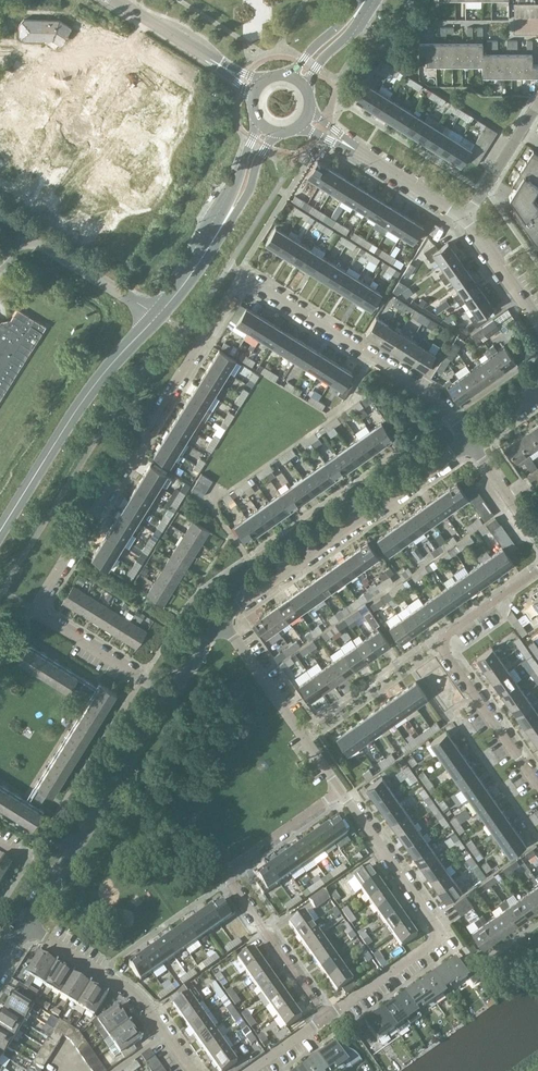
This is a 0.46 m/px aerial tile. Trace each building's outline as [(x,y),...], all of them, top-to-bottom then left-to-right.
[(419,42),(419,53),(425,53),(425,64),(436,64),(436,42),(419,42)] [(446,53),(446,42),(436,42),(436,64),(452,64),(452,53),(446,53)] [(462,64),(462,42),(446,42),(446,53),(452,53),(452,64),(462,64)] [(472,64),(472,42),(462,42),(462,64),(472,64)] [(482,53),(482,42),(472,42),(472,64),(481,64),(482,64),(482,53)] [(106,44),(93,63),(102,69),(115,50),(106,44)] [(125,53),(116,67),(165,98),(161,104),(155,100),(137,129),(170,150),(188,121),(185,119),(189,112),(196,117),(205,103),(187,92),(186,94),(180,90),(181,88),(125,53)] [(491,75),(492,53),(482,53),(482,64),(481,64),(481,75),(491,75)] [(502,75),(502,53),(492,53),(491,75),(502,75)] [(511,75),(511,53),(502,53),(502,75),(511,75)] [(521,75),(521,53),(511,53),(511,75),(521,75)] [(532,53),(521,53),(521,75),(537,75),(537,72),(537,64),(532,64),(532,53)] [(384,61),(381,67),(384,68),(388,71),(392,66),(384,61)] [(396,76),(399,71),(399,70),(392,66),(388,71),(396,76)] [(412,86),(415,80),(408,76),(404,81),(412,86)] [(419,90),(422,85),(415,80),(412,86),(419,90)] [(366,107),(377,90),(365,83),(355,99),(366,107)] [(378,114),(388,97),(377,90),(366,107),(378,114)] [(435,100),(438,95),(431,91),(428,96),(435,100)] [(43,121),(47,97),(31,95),(31,97),(13,95),(11,108),(32,111),(31,119),(43,121)] [(442,105),(445,100),(438,95),(435,100),(442,105)] [(390,121),(400,105),(388,97),(378,114),(390,121)] [(401,128),(412,112),(400,105),(390,121),(401,128)] [(458,115),(462,110),(454,105),(451,110),(458,115)] [(466,119),(469,114),(462,110),(458,115),(466,119)] [(413,136),(423,119),(412,112),(401,128),(413,136)] [(425,143),(435,126),(423,119),(413,136),(425,143)] [(482,130),(485,124),(478,120),(475,125),(482,130)] [(29,153),(40,137),(15,121),(8,131),(15,136),(7,148),(20,157),(25,150),(29,153)] [(493,137),(496,132),(496,131),(485,124),(482,130),(493,137)] [(436,150),(447,134),(435,126),(425,143),(436,150)] [(490,142),(493,137),(482,130),(479,135),(490,142)] [(447,134),(436,150),(448,157),(458,141),(447,134)] [(486,147),(490,142),(479,135),(475,141),(486,147)] [(458,141),(448,157),(460,165),(465,157),(469,151),(470,148),(458,141)] [(483,153),(486,147),(475,141),(474,143),(472,146),(483,153)] [(139,143),(133,143),(134,195),(144,194),(143,190),(153,190),(153,171),(148,171),(148,157),(139,158),(139,143)] [(480,158),(483,153),(472,146),(469,151),(480,158)] [(537,168),(537,152),(533,149),(526,160),(537,168)] [(476,164),(480,158),(469,151),(465,157),(476,164)] [(318,184),(328,167),(317,160),(307,176),(318,184)] [(526,160),(519,172),(537,184),(537,168),(526,160)] [(330,191),(340,174),(328,167),(318,184),(330,191)] [(537,187),(537,184),(519,172),(511,183),(515,186),(516,185),(533,196),(537,187)] [(342,198),(352,182),(340,174),(330,191),(342,198)] [(353,206),(363,189),(352,182),(342,198),(353,206)] [(509,196),(533,196),(516,185),(515,186),(509,196)] [(365,213),(375,196),(363,189),(353,206),(365,213)] [(299,205),(302,200),(295,196),(291,201),(299,205)] [(377,220),(387,204),(375,196),(365,213),(377,220)] [(509,196),(516,207),(533,196),(509,196)] [(537,208),(537,203),(533,196),(516,207),(512,209),(520,221),(537,208)] [(388,227),(398,211),(387,204),(377,220),(388,227)] [(299,216),(302,211),(295,206),(292,212),(299,216)] [(315,216),(319,210),(311,206),(308,211),(315,216)] [(537,224),(537,208),(520,221),(528,231),(537,224)] [(322,220),(322,219),(325,215),(319,210),(315,216),(322,220)] [(306,220),(309,215),(302,211),(299,216),(306,220)] [(400,235),(410,218),(398,211),(388,227),(400,235)] [(412,242),(423,226),(410,218),(400,235),(412,242)] [(339,230),(342,225),(334,220),(331,225),(339,230)] [(322,230),(325,225),(318,221),(315,226),(322,230)] [(528,231),(535,242),(537,241),(537,224),(528,231)] [(329,235),(332,230),(325,225),(322,230),(329,235)] [(345,234),(346,234),(349,229),(342,225),(339,230),(345,234)] [(277,251),(287,235),(275,227),(265,244),(277,251)] [(289,258),(299,242),(287,235),(277,251),(289,258)] [(362,245),(365,240),(358,235),(354,240),(362,245)] [(345,245),(348,240),(341,236),(338,241),(345,245)] [(353,250),(356,245),(348,240),(345,245),(353,250)] [(369,249),(369,248),(372,244),(365,240),(362,245),(369,249)] [(300,265),(310,249),(299,242),(289,258),(300,265)] [(440,264),(455,253),(447,242),(438,249),(434,244),(423,251),(431,262),(436,258),(440,264)] [(385,259),(392,263),(396,257),(394,256),(400,247),(395,245),(390,254),(389,253),(385,259)] [(385,259),(389,253),(382,248),(378,254),(385,259)] [(312,273),(322,256),(310,249),(300,265),(312,273)] [(368,260),(371,254),(365,250),(362,255),(368,260)] [(442,279),(463,264),(455,253),(440,264),(444,270),(438,274),(442,279)] [(372,270),(379,259),(371,254),(368,260),(369,260),(365,266),(372,270)] [(324,280),(334,263),(322,256),(312,273),(324,280)] [(335,287),(346,271),(334,263),(324,280),(335,287)] [(456,285),(470,274),(463,264),(442,279),(445,284),(451,279),(456,285)] [(392,274),(395,269),(388,265),(384,270),(392,274)] [(408,277),(414,269),(410,266),(404,273),(408,277)] [(347,294),(357,278),(346,271),(335,287),(347,294)] [(457,300),(478,285),(470,274),(456,285),(460,291),(454,295),(457,300)] [(359,302),(369,285),(357,278),(347,294),(359,302)] [(369,285),(359,302),(372,310),(382,293),(369,285)] [(471,306),(486,296),(478,285),(457,300),(461,305),(467,300),(471,306)] [(477,326),(488,318),(484,313),(494,307),(486,296),(471,306),(475,312),(470,316),(477,326)] [(398,308),(402,301),(397,298),(392,304),(398,308)] [(404,311),(408,304),(402,301),(398,308),(404,311)] [(247,331),(258,314),(246,307),(236,324),(247,331)] [(45,327),(17,309),(6,326),(0,322),(0,399),(45,327)] [(421,322),(426,316),(420,312),(416,319),(421,322)] [(259,338),(269,322),(258,314),(247,331),(259,338)] [(427,326),(431,319),(426,316),(421,322),(427,326)] [(377,341),(388,324),(376,317),(365,333),(377,341)] [(493,319),(482,327),(488,336),(500,328),(493,319)] [(271,345),(281,329),(269,322),(259,338),(271,345)] [(389,348),(400,331),(388,324),(377,341),(389,348)] [(477,331),(481,337),(486,333),(482,327),(477,331)] [(283,353),(293,336),(281,329),(271,345),(283,353)] [(401,356),(411,339),(400,331),(389,348),(401,356)] [(476,341),(481,337),(477,331),(471,334),(476,341)] [(294,360),(304,343),(293,336),(283,353),(294,360)] [(413,363),(427,340),(421,337),(418,343),(411,339),(401,356),(413,363)] [(250,339),(247,344),(255,348),(258,343),(250,339)] [(427,340),(413,363),(424,370),(428,364),(434,368),(442,353),(437,350),(435,353),(428,349),(432,343),(427,340)] [(450,347),(457,351),(460,346),(454,341),(450,347)] [(222,347),(221,347),(229,352),(230,352),(233,347),(225,342),(222,347)] [(306,367),(316,350),(304,343),(294,360),(306,367)] [(493,344),(489,347),(493,353),(505,369),(516,361),(504,345),(497,350),(493,344)] [(452,359),(457,351),(450,347),(445,355),(450,358),(452,359)] [(487,357),(482,361),(493,377),(505,369),(493,353),(489,347),(488,348),(483,351),(487,357)] [(228,372),(235,360),(219,350),(212,362),(228,372)] [(318,374),(328,357),(316,350),(306,367),(318,374)] [(245,362),(248,356),(241,352),(238,357),(245,362)] [(442,372),(450,358),(445,355),(436,369),(442,372)] [(252,366),(255,361),(248,356),(245,362),(252,366)] [(329,381),(339,365),(328,357),(318,374),(329,381)] [(482,385),(493,377),(482,361),(470,369),(482,385)] [(221,383),(228,372),(212,362),(205,373),(221,383)] [(352,372),(339,365),(329,381),(341,388),(338,393),(344,397),(353,383),(347,380),(352,372)] [(268,376),(271,371),(264,366),(261,371),(268,376)] [(470,393),(482,385),(470,369),(459,377),(470,393)] [(249,379),(254,382),(259,374),(254,371),(249,379)] [(268,376),(275,380),(279,375),(271,371),(268,376)] [(213,395),(221,383),(205,373),(197,385),(213,395)] [(459,402),(470,393),(459,377),(453,381),(451,379),(442,384),(447,388),(449,388),(459,402)] [(291,390),(295,385),(288,381),(284,386),(291,390)] [(206,407),(213,395),(197,385),(190,397),(206,407)] [(302,390),(296,386),(295,385),(291,390),(299,395),(302,390)] [(244,398),(249,391),(243,387),(239,395),(244,398)] [(240,405),(244,398),(239,395),(234,402),(240,405)] [(315,405),(318,400),(311,395),(308,400),(315,405)] [(199,419),(206,407),(190,397),(183,408),(199,419)] [(326,404),(319,400),(318,400),(315,405),(322,409),(326,404)] [(353,405),(356,410),(363,405),(359,400),(353,405)] [(349,415),(356,410),(353,405),(346,410),(349,415)] [(192,430),(199,419),(183,408),(175,420),(192,430)] [(230,421),(233,416),(228,413),(224,418),(230,421)] [(340,421),(337,417),(337,416),(330,421),(334,426),(340,421)] [(225,428),(230,421),(224,418),(220,425),(225,428)] [(381,445),(392,437),(396,434),(385,419),(370,430),(381,445)] [(184,442),(192,430),(175,420),(168,432),(184,442)] [(326,431),(334,426),(330,421),(323,426),(326,431)] [(528,430),(537,444),(537,423),(528,430)] [(369,453),(381,445),(370,430),(358,438),(369,453)] [(537,445),(537,444),(528,430),(517,437),(527,452),(537,445)] [(177,453),(184,442),(168,432),(161,443),(177,453)] [(315,432),(308,437),(311,442),(318,437),(315,432)] [(215,445),(220,437),(214,434),(210,441),(215,445)] [(308,437),(301,442),(304,446),(311,442),(308,437)] [(517,437),(505,446),(516,460),(519,465),(531,457),(527,452),(517,437)] [(358,461),(369,453),(358,438),(347,445),(358,461)] [(211,452),(215,445),(210,441),(205,448),(211,452)] [(170,465),(177,453),(161,443),(153,455),(170,465)] [(347,469),(358,461),(347,445),(336,453),(347,469)] [(295,453),(292,448),(285,453),(289,458),(295,453)] [(282,462),(289,458),(285,453),(278,457),(282,462)] [(336,477),(347,469),(336,453),(325,461),(336,477)] [(200,468),(205,461),(200,457),(195,465),(200,468)] [(184,459),(179,467),(184,470),(189,462),(184,459)] [(325,485),(336,477),(325,461),(314,469),(325,485)] [(159,487),(166,474),(150,464),(143,476),(159,487)] [(263,468),(266,473),(273,468),(270,464),(263,468)] [(196,475),(200,468),(195,465),(191,472),(196,475)] [(537,474),(537,466),(526,475),(530,480),(537,474)] [(259,478),(266,473),(263,468),(256,473),(259,478)] [(313,493),(325,485),(314,469),(302,477),(313,493)] [(197,480),(195,484),(205,491),(208,487),(212,480),(201,473),(197,480)] [(537,482),(537,474),(530,480),(534,485),(537,482)] [(152,498),(159,487),(143,476),(135,488),(152,498)] [(302,500),(313,493),(302,477),(291,485),(302,500)] [(240,484),(244,489),(251,484),(247,479),(240,484)] [(445,490),(456,506),(468,498),(456,482),(445,490)] [(202,496),(205,491),(195,484),(191,490),(202,496)] [(237,494),(244,489),(240,484),(233,489),(237,494)] [(291,508),(302,500),(291,485),(280,493),(291,508)] [(476,490),(473,486),(473,485),(464,492),(467,497),(476,490)] [(144,509),(152,498),(135,488),(128,499),(144,509)] [(180,490),(175,497),(180,500),(185,493),(180,490)] [(445,514),(456,506),(445,490),(434,498),(445,514)] [(470,501),(480,495),(476,490),(467,497),(470,501)] [(233,497),(229,492),(222,497),(225,502),(233,497)] [(280,516),(291,508),(280,493),(269,501),(280,516)] [(474,506),(483,499),(480,495),(470,501),(474,506)] [(175,497),(171,504),(176,507),(180,500),(175,497)] [(434,522),(445,514),(434,498),(423,506),(434,522)] [(137,521),(144,509),(128,499),(121,511),(137,521)] [(477,511),(487,505),(483,499),(474,506),(477,511)] [(268,524),(280,516),(269,501),(257,508),(268,524)] [(480,516),(490,509),(487,505),(477,511),(480,516)] [(422,530),(434,522),(423,506),(411,514),(422,530)] [(257,532),(268,524),(257,508),(246,516),(257,532)] [(484,521),(493,514),(490,509),(480,516),(484,521)] [(130,533),(137,521),(121,511),(113,523),(130,533)] [(166,523),(170,516),(165,513),(161,520),(166,523)] [(411,537),(422,530),(411,514),(400,522),(411,537)] [(245,540),(257,532),(246,516),(234,525),(245,540)] [(487,523),(491,529),(499,524),(495,517),(487,523)] [(482,522),(479,518),(465,527),(469,532),(482,522)] [(156,527),(154,532),(159,535),(161,531),(166,523),(161,520),(156,527)] [(185,533),(201,543),(209,530),(193,520),(185,533)] [(400,545),(411,537),(400,522),(389,530),(400,545)] [(123,544),(130,533),(113,523),(106,534),(123,544)] [(486,524),(479,529),(482,534),(489,529),(486,524)] [(494,535),(503,528),(500,524),(491,530),(494,535)] [(497,540),(507,533),(503,528),(494,535),(497,540)] [(388,554),(400,545),(389,530),(377,538),(388,554)] [(147,543),(152,546),(156,540),(159,535),(154,532),(151,537),(147,543)] [(193,555),(201,543),(185,533),(177,545),(193,555)] [(501,545),(510,538),(507,533),(497,540),(501,545)] [(115,556),(123,544),(106,534),(99,546),(115,556)] [(463,540),(467,545),(474,540),(470,535),(463,540)] [(450,545),(457,540),(453,536),(447,540),(450,545)] [(504,549),(514,542),(510,538),(501,545),(504,549)] [(443,550),(450,545),(447,540),(440,545),(443,550)] [(460,550),(467,545),(463,540),(456,545),(460,550)] [(356,549),(367,565),(378,557),(367,541),(356,549)] [(508,554),(517,548),(514,542),(504,549),(508,554)] [(147,554),(152,546),(147,543),(142,551),(147,554)] [(186,567),(193,555),(177,545),(170,557),(186,567)] [(108,568),(115,556),(99,546),(91,558),(108,568)] [(501,571),(513,563),(502,547),(490,555),(501,571)] [(355,573),(367,565),(356,549),(344,557),(355,573)] [(441,556),(444,561),(451,556),(448,551),(441,556)] [(428,561),(434,556),(431,552),(424,556),(428,561)] [(490,579),(501,571),(490,555),(479,563),(490,579)] [(420,566),(428,561),(424,556),(417,561),(420,566)] [(437,566),(444,561),(441,556),(434,560),(437,566)] [(178,580),(186,567),(170,557),(162,569),(178,580)] [(344,581),(355,573),(344,557),(333,565),(344,581)] [(137,570),(141,563),(136,560),(132,567),(137,570)] [(479,587),(490,579),(479,563),(468,571),(479,587)] [(333,589),(344,581),(333,565),(322,573),(333,589)] [(418,571),(422,576),(429,572),(425,566),(418,571)] [(132,577),(137,570),(132,567),(127,574),(132,577)] [(405,577),(412,572),(408,567),(401,572),(405,577)] [(171,592),(178,580),(162,569),(154,582),(171,592)] [(415,581),(422,576),(418,571),(411,576),(415,581)] [(468,595),(479,587),(468,571),(457,579),(468,595)] [(322,596),(333,589),(322,573),(311,580),(322,596)] [(379,582),(383,587),(393,580),(389,575),(379,582)] [(84,589),(87,583),(78,579),(75,585),(84,589)] [(456,603),(468,595),(457,579),(446,587),(456,603)] [(311,604),(322,596),(311,580),(300,588),(311,604)] [(163,604),(171,592),(154,582),(146,594),(163,604)] [(406,587),(403,583),(403,582),(395,587),(399,592),(406,587)] [(75,609),(85,593),(72,585),(62,601),(75,609)] [(392,597),(399,592),(395,587),(389,592),(392,597)] [(445,610),(456,603),(446,587),(434,595),(445,610)] [(299,612),(311,604),(300,588),(288,596),(299,612)] [(87,617),(97,600),(85,593),(75,609),(87,617)] [(360,603),(367,598),(363,593),(356,598),(360,603)] [(434,618),(445,610),(434,595),(423,603),(434,618)] [(288,620),(299,612),(288,596),(277,604),(288,620)] [(353,608),(360,603),(356,598),(349,603),(353,608)] [(380,598),(373,603),(376,608),(383,603),(380,598)] [(99,624),(109,608),(97,600),(87,617),(99,624)] [(423,626),(434,618),(423,603),(412,611),(423,626)] [(277,628),(288,620),(277,604),(266,612),(277,628)] [(111,632),(122,615),(109,608),(99,624),(111,632)] [(338,619),(344,614),(341,609),(334,614),(338,619)] [(361,614),(358,609),(357,609),(351,613),(354,618),(361,614)] [(390,644),(379,628),(376,625),(379,624),(369,610),(363,614),(373,628),(371,629),(373,632),(367,636),(378,652),(390,644)] [(412,634),(423,626),(412,611),(401,618),(412,634)] [(265,636),(277,628),(266,612),(254,620),(265,636)] [(347,623),(354,618),(351,613),(344,618),(347,623)] [(518,619),(513,622),(517,629),(522,625),(530,620),(525,613),(518,619)] [(330,624),(338,619),(334,614),(327,619),(330,624)] [(124,639),(134,623),(122,615),(111,632),(124,639)] [(400,642),(412,634),(401,618),(389,627),(400,642)] [(134,623),(124,639),(136,647),(147,631),(134,623)] [(339,629),(335,625),(335,624),(328,629),(332,634),(339,629)] [(315,634),(322,630),(318,625),(312,630),(315,634)] [(517,629),(522,636),(527,633),(522,625),(517,629)] [(325,639),(332,634),(328,629),(321,634),(325,639)] [(308,640),(315,634),(312,630),(305,635),(308,640)] [(367,660),(378,652),(367,636),(356,644),(367,660)] [(518,647),(523,643),(518,637),(514,640),(518,647)] [(306,645),(309,650),(316,645),(313,640),(306,645)] [(293,650),(299,646),(296,641),(289,645),(293,650)] [(537,648),(533,641),(528,645),(533,652),(537,648)] [(31,669),(42,651),(29,643),(28,644),(18,661),(31,669)] [(523,654),(528,650),(523,643),(518,647),(523,654)] [(356,668),(367,660),(356,644),(344,652),(356,668)] [(286,655),(293,650),(289,645),(282,650),(286,655)] [(302,655),(309,650),(306,645),(299,650),(302,655)] [(484,669),(500,658),(492,647),(476,658),(484,669)] [(43,676),(54,659),(42,651),(31,669),(43,676)] [(344,676),(356,668),(344,652),(333,660),(344,676)] [(294,661),(290,656),(283,661),(287,666),(294,661)] [(492,681),(508,670),(500,658),(484,669),(492,681)] [(55,684),(66,667),(54,659),(43,676),(55,684)] [(537,666),(537,664),(534,659),(529,662),(534,669),(537,666)] [(333,684),(344,676),(333,660),(322,668),(333,684)] [(68,692),(79,674),(66,667),(55,684),(68,692)] [(322,691),(333,684),(322,668),(311,676),(322,691)] [(500,692),(516,681),(508,670),(492,681),(500,692)] [(310,700),(322,691),(311,676),(299,684),(310,700)] [(80,679),(74,689),(85,696),(92,686),(93,684),(81,677),(80,679)] [(415,705),(427,697),(416,681),(404,689),(415,705)] [(508,703),(524,692),(516,681),(500,692),(508,703)] [(106,709),(114,696),(115,695),(116,693),(99,682),(89,698),(106,709)] [(404,713),(415,705),(404,689),(392,697),(404,713)] [(516,714),(531,703),(524,692),(508,703),(516,714)] [(393,721),(404,713),(392,697),(381,705),(393,721)] [(99,721),(106,709),(89,698),(81,710),(99,721)] [(537,715),(537,712),(531,703),(516,714),(524,725),(537,715)] [(381,729),(393,721),(381,705),(370,713),(381,729)] [(91,734),(99,721),(81,710),(73,722),(91,734)] [(370,737),(381,729),(370,713),(359,721),(370,737)] [(537,732),(537,715),(524,725),(532,737),(537,732)] [(359,745),(370,737),(359,721),(347,729),(359,745)] [(434,731),(440,726),(437,721),(430,726),(434,731)] [(83,746),(91,734),(73,722),(65,735),(83,746)] [(426,736),(434,731),(430,726),(423,731),(426,736)] [(347,753),(359,745),(347,729),(336,737),(347,753)] [(438,754),(454,742),(446,731),(430,742),(438,754)] [(76,758),(83,746),(65,735),(58,747),(76,758)] [(411,747),(418,742),(414,737),(408,742),(411,747)] [(404,752),(411,747),(408,742),(400,747),(404,752)] [(446,765),(462,754),(454,742),(438,754),(446,765)] [(68,771),(76,758),(58,747),(50,760),(68,771)] [(392,753),(385,758),(388,763),(395,758),(392,753)] [(454,776),(470,765),(462,754),(446,765),(454,776)] [(407,758),(412,765),(417,762),(412,755),(407,758)] [(381,768),(388,763),(385,758),(378,763),(381,768)] [(60,783),(68,771),(50,760),(42,772),(60,783)] [(408,775),(413,772),(408,765),(403,768),(408,775)] [(462,787),(478,776),(470,765),(454,776),(462,787)] [(366,779),(373,774),(369,769),(362,774),(366,779)] [(423,781),(428,778),(423,771),(418,774),(423,781)] [(52,796),(60,783),(42,772),(34,785),(52,796)] [(413,782),(417,778),(413,772),(408,775),(413,782)] [(374,799),(390,788),(382,776),(366,788),(374,799)] [(470,799),(486,787),(478,776),(462,787),(470,799)] [(423,781),(428,788),(433,785),(428,778),(423,781)] [(16,792),(3,784),(0,789),(0,807),(5,809),(16,792)] [(423,797),(428,794),(423,787),(418,790),(423,797)] [(478,810),(494,798),(486,787),(470,799),(478,810)] [(382,810),(398,799),(390,788),(374,799),(382,810)] [(36,790),(31,798),(40,804),(46,796),(36,790)] [(21,810),(28,799),(16,792),(5,809),(17,817),(21,810)] [(439,803),(444,800),(439,793),(434,797),(439,803)] [(428,804),(433,801),(428,794),(423,797),(428,804)] [(486,821),(502,810),(494,798),(478,810),(486,821)] [(44,809),(29,800),(28,799),(21,810),(17,817),(31,826),(33,827),(44,809)] [(390,822),(406,810),(398,799),(382,810),(390,822)] [(439,803),(444,810),(449,807),(444,800),(439,803)] [(439,820),(444,816),(439,809),(434,813),(439,820)] [(398,833),(414,822),(406,810),(390,822),(398,833)] [(494,832),(510,821),(502,810),(486,821),(494,832)] [(444,827),(449,823),(444,816),(439,820),(444,827)] [(455,826),(460,822),(455,816),(450,819),(455,826)] [(324,828),(335,844),(347,836),(335,820),(324,828)] [(501,843),(518,832),(510,821),(494,832),(501,843)] [(405,844),(421,833),(414,822),(398,833),(405,844)] [(455,826),(460,833),(465,829),(460,822),(455,826)] [(324,852),(335,844),(324,828),(312,836),(324,852)] [(455,843),(460,839),(455,832),(450,835),(455,843)] [(518,832),(501,843),(510,855),(526,844),(518,832)] [(413,855),(429,844),(421,833),(405,844),(413,855)] [(313,860),(324,852),(312,836),(301,844),(313,860)] [(471,848),(475,845),(471,838),(466,841),(471,848)] [(460,849),(465,846),(460,839),(455,843),(460,849)] [(301,868),(313,860),(301,844),(290,852),(301,868)] [(421,867),(437,855),(429,844),(413,855),(421,867)] [(471,848),(475,855),(480,852),(475,845),(471,848)] [(529,858),(536,853),(532,848),(525,853),(529,858)] [(290,876),(301,868),(290,852),(279,860),(290,876)] [(356,863),(363,858),(359,853),(352,858),(356,863)] [(471,865),(476,861),(471,854),(466,858),(471,865)] [(429,878),(445,866),(437,855),(421,867),(429,878)] [(4,877),(11,866),(0,859),(0,875),(4,877)] [(510,864),(513,869),(520,864),(516,859),(510,864)] [(279,884),(290,876),(279,860),(268,868),(279,884)] [(476,872),(480,868),(476,861),(471,865),(476,872)] [(482,864),(487,871),(491,868),(486,861),(482,864)] [(340,875),(347,869),(344,864),(336,870),(340,875)] [(506,874),(513,869),(510,864),(503,869),(506,874)] [(437,889),(453,878),(445,866),(429,878),(437,889)] [(263,895),(279,884),(268,868),(256,876),(260,882),(256,885),(263,895)] [(361,891),(377,879),(369,868),(353,879),(361,891)] [(333,879),(340,875),(336,870),(330,874),(333,879)] [(487,880),(491,885),(497,880),(494,875),(487,880)] [(453,878),(437,889),(445,901),(461,889),(453,878)] [(369,902),(385,891),(377,879),(361,891),(369,902)] [(317,891),(325,885),(321,880),(314,886),(317,891)] [(484,889),(491,885),(487,880),(480,884),(484,889)] [(528,890),(537,904),(537,883),(533,887),(528,890)] [(311,895),(317,891),(314,886),(307,890),(311,895)] [(537,908),(537,904),(528,890),(517,898),(528,915),(537,908)] [(323,891),(309,901),(315,910),(329,900),(323,891)] [(377,913),(393,902),(385,891),(369,902),(377,913)] [(330,895),(335,902),(340,899),(335,892),(330,895)] [(457,909),(469,900),(466,895),(453,904),(457,909)] [(295,906),(302,901),(299,896),(291,901),(295,906)] [(506,906),(517,922),(528,915),(517,898),(508,904),(505,898),(502,901),(506,906)] [(469,900),(457,909),(461,914),(473,906),(469,900)] [(235,914),(228,905),(224,908),(219,901),(208,910),(219,926),(235,914)] [(288,911),(295,906),(291,901),(285,906),(288,911)] [(494,914),(506,930),(517,922),(506,906),(502,901),(498,903),(502,909),(494,914)] [(385,924),(401,913),(393,902),(377,913),(385,924)] [(335,919),(340,915),(335,908),(330,912),(335,919)] [(346,918),(351,915),(346,908),(341,911),(346,918)] [(208,934),(219,926),(208,910),(196,917),(208,934)] [(297,936),(313,925),(305,913),(289,924),(297,936)] [(393,936),(409,924),(401,913),(385,924),(393,936)] [(495,938),(506,930),(494,914),(486,920),(483,914),(479,916),(483,922),(495,938)] [(346,918),(351,925),(356,921),(351,915),(346,918)] [(472,930),(483,946),(495,938),(483,922),(479,916),(474,920),(478,925),(472,930)] [(197,941),(208,934),(196,917),(185,925),(197,941)] [(346,935),(351,931),(346,924),(341,927),(346,935)] [(409,924),(393,936),(401,947),(417,936),(409,924)] [(185,949),(197,941),(185,925),(174,933),(185,949)] [(305,947),(321,936),(313,925),(297,936),(305,947)] [(362,940),(367,937),(362,930),(357,933),(362,940)] [(351,941),(356,938),(351,931),(346,935),(351,941)] [(174,957),(185,949),(174,933),(163,941),(174,957)] [(313,958),(329,947),(321,936),(305,947),(313,958)] [(362,940),(367,947),(372,944),(367,937),(362,940)] [(235,948),(242,943),(239,938),(231,943),(235,948)] [(163,965),(174,957),(163,941),(152,949),(163,965)] [(228,953),(235,948),(231,943),(225,948),(228,953)] [(362,957),(367,953),(362,946),(357,950),(362,957)] [(320,970),(337,958),(329,947),(313,958),(320,970)] [(152,973),(163,965),(152,949),(140,957),(152,973)] [(245,972),(261,961),(253,949),(237,960),(245,972)] [(35,979),(48,959),(43,956),(45,954),(41,951),(26,974),(30,976),(24,986),(19,983),(15,990),(25,996),(27,991),(29,989),(35,979)] [(373,956),(378,963),(383,959),(378,952),(373,956)] [(367,964),(372,960),(367,953),(362,957),(367,964)] [(213,964),(220,960),(216,954),(209,959),(213,964)] [(101,955),(94,960),(101,969),(108,964),(101,955)] [(140,981),(152,973),(140,957),(129,965),(140,981)] [(328,981),(344,970),(337,958),(320,970),(328,981)] [(43,984),(58,962),(54,959),(52,962),(48,959),(35,979),(43,984)] [(206,969),(213,964),(209,959),(202,964),(206,969)] [(455,959),(438,971),(451,989),(467,977),(473,985),(481,980),(471,966),(464,971),(455,959)] [(253,983),(269,972),(261,961),(245,972),(253,983)] [(52,990),(64,969),(60,967),(62,964),(58,962),(43,984),(52,990)] [(60,995),(75,972),(71,970),(69,972),(64,969),(52,990),(60,995)] [(190,980),(197,974),(194,970),(186,975),(190,980)] [(344,970),(328,981),(337,993),(353,981),(344,970)] [(455,994),(451,989),(438,971),(421,983),(434,1001),(446,993),(450,998),(455,994)] [(69,1000),(81,980),(77,977),(78,975),(75,972),(60,995),(69,1000)] [(261,994),(277,983),(269,972),(253,983),(261,994)] [(214,976),(219,984),(224,980),(219,973),(214,976)] [(183,984),(190,980),(186,975),(180,979),(183,984)] [(77,1005),(91,983),(88,980),(86,983),(81,980),(69,1000),(77,1005)] [(85,1011),(98,990),(94,988),(95,985),(91,983),(77,1005),(85,1011)] [(215,993),(220,990),(215,983),(210,986),(215,993)] [(269,1006),(285,994),(277,983),(261,994),(269,1006)] [(417,1013),(434,1001),(421,983),(405,995),(417,1013)] [(194,1002),(189,995),(194,991),(190,984),(177,993),(182,999),(173,1006),(181,1017),(197,1006),(203,1003),(199,998),(194,1002)] [(235,995),(230,989),(227,984),(222,988),(230,999),(235,995)] [(167,995),(175,990),(172,985),(164,991),(167,995)] [(98,990),(85,1011),(94,1016),(109,993),(104,991),(103,993),(98,990)] [(220,1000),(224,997),(220,990),(215,993),(220,1000)] [(25,996),(31,1000),(34,996),(27,991),(25,996)] [(162,999),(167,995),(164,991),(158,995),(162,999)] [(34,1006),(12,992),(9,996),(12,998),(9,1002),(29,1015),(32,1010),(39,1015),(41,1010),(34,1006)] [(277,1017),(293,1006),(285,994),(269,1006),(277,1017)] [(230,999),(235,1006),(240,1002),(235,995),(230,999)] [(405,995),(393,1003),(410,1026),(413,1024),(421,1018),(417,1013),(405,995)] [(41,1006),(44,1002),(38,998),(35,1002),(41,1006)] [(24,1023),(29,1015),(9,1002),(6,1007),(3,1005),(1,1009),(24,1023)] [(41,1006),(48,1010),(51,1006),(44,1002),(41,1006)] [(399,1034),(410,1026),(393,1003),(382,1010),(395,1028),(399,1034)] [(103,1029),(123,1015),(120,1011),(122,1009),(120,1005),(97,1021),(103,1029)] [(230,1016),(235,1012),(231,1005),(226,1009),(230,1016)] [(205,1017),(197,1006),(181,1017),(189,1029),(205,1017)] [(293,1006),(277,1017),(285,1029),(301,1017),(293,1006)] [(52,1013),(58,1017),(61,1012),(55,1008),(52,1013)] [(24,1023),(1,1009),(0,1010),(0,1014),(1,1015),(0,1017),(0,1020),(19,1031),(24,1023)] [(378,1040),(395,1028),(382,1010),(365,1022),(378,1040)] [(246,1021),(251,1018),(246,1011),(241,1015),(246,1021)] [(235,1022),(240,1019),(235,1012),(230,1016),(235,1022)] [(109,1037),(131,1022),(129,1018),(126,1020),(123,1015),(103,1029),(109,1037)] [(197,1040),(213,1029),(205,1017),(189,1029),(197,1040)] [(246,1021),(251,1028),(256,1025),(251,1018),(246,1021)] [(19,1031),(0,1020),(0,1031),(13,1040),(19,1031)] [(66,1031),(70,1026),(60,1020),(57,1025),(66,1031)] [(115,1045),(134,1032),(131,1027),(134,1025),(131,1022),(109,1037),(115,1045)] [(63,1036),(66,1031),(57,1025),(53,1030),(63,1036)] [(70,1040),(79,1031),(70,1026),(66,1031),(63,1036),(64,1036),(70,1040)] [(63,1036),(53,1030),(49,1027),(44,1036),(58,1044),(64,1036),(63,1036)] [(246,1028),(241,1031),(246,1038),(251,1035),(246,1028)] [(205,1051),(221,1040),(213,1029),(197,1040),(205,1051)] [(13,1040),(0,1031),(0,1043),(8,1048),(13,1040)] [(84,1039),(80,1034),(79,1031),(70,1040),(74,1046),(84,1039)] [(121,1054),(143,1038),(140,1034),(137,1036),(134,1032),(115,1045),(109,1049),(115,1057),(120,1053),(121,1054)] [(262,1034),(257,1037),(262,1044),(267,1041),(262,1034)] [(251,1045),(256,1041),(251,1035),(246,1038),(251,1045)] [(53,1053),(58,1044),(44,1036),(48,1038),(43,1047),(53,1053)] [(80,1054),(89,1047),(84,1039),(74,1046),(80,1054)] [(213,1062),(229,1051),(221,1040),(205,1051),(213,1062)] [(8,1048),(0,1043),(0,1055),(3,1057),(8,1048)] [(359,1059),(358,1057),(357,1056),(356,1055),(355,1054),(352,1052),(350,1051),(348,1050),(347,1050),(346,1048),(345,1047),(344,1046),(339,1049),(335,1044),(317,1056),(328,1070),(345,1070),(351,1067),(354,1064),(357,1062),(359,1059)] [(48,1061),(53,1053),(43,1047),(38,1055),(48,1061)] [(85,1062),(95,1055),(89,1047),(80,1054),(85,1062)] [(141,1055),(143,1058),(146,1062),(154,1056),(149,1050),(141,1055)] [(213,1062),(219,1070),(225,1070),(237,1063),(229,1051),(213,1062)] [(43,1070),(48,1061),(38,1055),(32,1063),(43,1070)] [(91,1070),(101,1063),(95,1055),(85,1062),(91,1070)] [(149,1067),(158,1061),(155,1056),(145,1063),(149,1067)] [(301,1067),(303,1070),(328,1070),(317,1056),(301,1067)] [(161,1065),(158,1061),(149,1067),(151,1070),(154,1070),(161,1065)] [(133,1070),(134,1070),(140,1066),(137,1062),(130,1066),(133,1070)] [(101,1063),(91,1070),(92,1070),(106,1070),(101,1063)]
